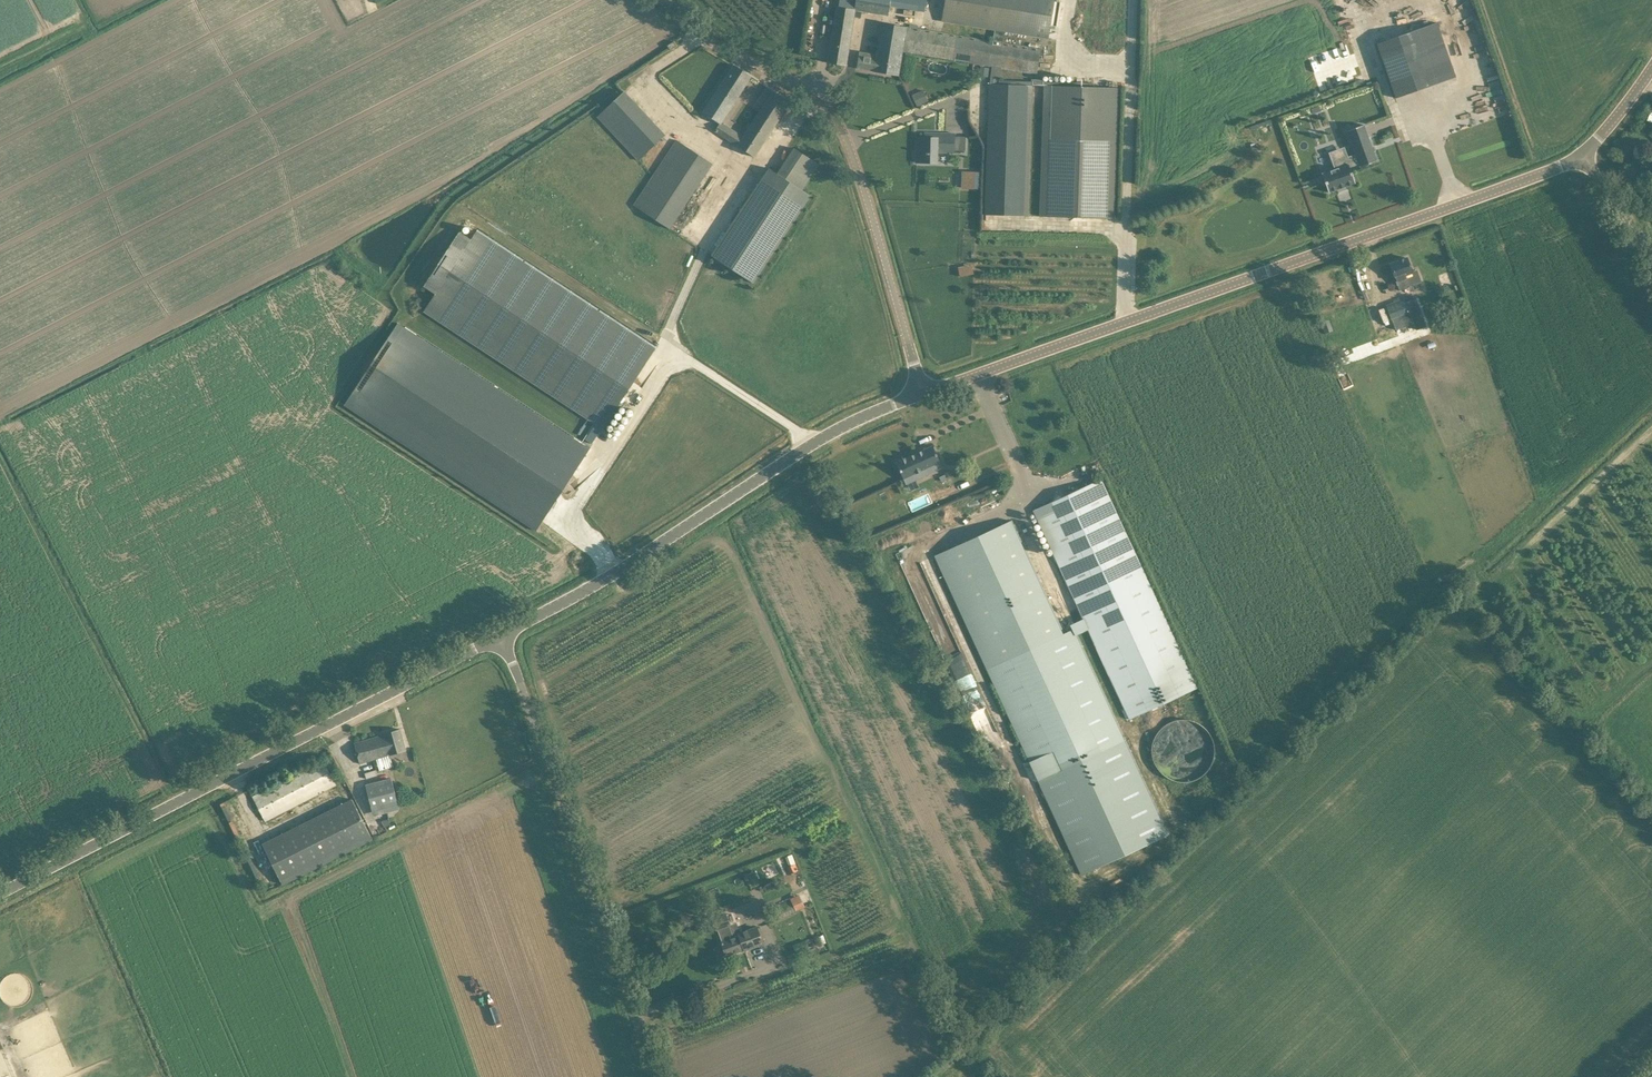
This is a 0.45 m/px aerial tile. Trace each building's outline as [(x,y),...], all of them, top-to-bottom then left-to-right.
[(827,62),(829,63),(845,65),(847,65),(855,17),(856,11),(856,10),(862,11),(888,16),(890,7),(890,6),(925,12),(926,0),(839,0),(838,6),(836,6),(827,62)] [(857,67),(875,70),(874,71),(898,75),(900,64),(902,52),(906,52),(954,60),(981,65),(992,67),(992,68),(1001,69),(1036,75),(1041,49),(1002,42),(1004,32),(1048,39),(1048,38),(1054,0),(945,0),(942,16),(941,22),(994,30),(992,42),(958,36),(922,30),(907,27),(883,23),(878,54),(877,60),(859,57),(857,67)] [(1456,77),(1437,22),(1377,43),(1396,98),(1456,77)] [(667,45),(670,49),(670,50),(677,46),(674,41),(667,45)] [(734,65),(728,74),(703,112),(720,123),(715,130),(754,156),(784,111),(791,101),(774,90),(743,137),(721,122),(751,76),(734,65)] [(989,68),(981,67),(980,75),(988,76),(989,68)] [(987,201),(987,215),(1028,216),(1029,202),(1032,103),(1032,87),(1032,85),(1044,85),(1044,87),(1040,216),(1114,218),(1119,88),(1093,87),(1093,83),(1043,81),(999,80),(1001,69),(992,68),(989,84),(989,101),(990,101),(989,131),(989,135),(987,201)] [(922,89),(911,94),(916,106),(928,100),(922,89)] [(625,91),(598,116),(638,160),(665,135),(625,91)] [(1334,169),(1322,174),(1322,175),(1320,176),(1323,184),(1325,183),(1329,192),(1337,189),(1355,182),(1349,167),(1359,163),(1360,167),(1377,160),(1364,125),(1347,131),(1356,154),(1348,157),(1332,163),(1334,169)] [(957,133),(936,133),(925,132),(925,137),(917,137),(916,150),(920,150),(920,160),(916,160),(916,162),(939,163),(939,151),(956,152),(957,133)] [(713,164),(675,140),(633,205),(670,229),(713,164)] [(711,255),(748,279),(753,283),(811,195),(802,190),(819,164),(794,148),(778,173),(769,168),(711,255)] [(973,188),(974,172),(962,172),(961,187),(973,188)] [(436,293),(424,311),(595,423),(585,439),(592,443),(602,428),(603,429),(656,348),(477,231),(471,239),(460,232),(424,286),(436,293)] [(1390,264),(1394,274),(1397,284),(1399,290),(1408,287),(1420,283),(1422,282),(1417,269),(1412,271),(1411,268),(1407,257),(1390,264)] [(1441,290),(1453,289),(1453,272),(1440,272),(1441,290)] [(1386,305),(1391,320),(1392,319),(1396,329),(1413,323),(1410,314),(1404,299),(1386,305)] [(1333,330),(1329,319),(1321,322),(1325,333),(1333,330)] [(345,405),(536,530),(591,447),(406,326),(405,327),(398,323),(345,405)] [(904,479),(913,474),(916,480),(943,467),(940,462),(933,445),(896,462),(904,479)] [(945,474),(938,477),(945,493),(952,490),(945,474)] [(1012,519),(934,556),(986,669),(987,671),(1038,781),(1058,825),(1081,874),(1169,834),(1145,782),(1125,740),(1126,739),(1119,724),(1098,679),(1078,634),(1088,629),(1089,630),(1129,719),(1167,701),(1197,687),(1101,479),(1033,510),(1083,618),(1085,623),(1072,629),(1067,631),(1065,633),(1012,519)] [(1216,748),(1214,738),(1209,729),(1201,722),(1192,718),(1182,718),(1173,720),(1165,725),(1159,732),(1155,741),(1154,751),(1157,761),(1163,770),(1171,776),(1181,779),(1191,778),(1201,774),(1209,767),(1214,758),(1216,748)] [(393,766),(390,755),(406,750),(400,729),(384,733),(384,735),(355,743),(360,763),(374,760),(377,771),(393,766)] [(265,821),(331,787),(336,785),(323,761),(253,797),(265,821)] [(366,779),(378,775),(376,769),(365,773),(366,779)] [(373,811),(398,804),(392,778),(366,785),(373,811)] [(283,884),(372,839),(352,799),(263,844),(283,884)] [(795,863),(786,867),(789,874),(798,870),(795,863)] [(771,908),(776,920),(795,910),(790,899),(771,908)] [(721,943),(724,953),(725,956),(743,950),(744,951),(764,944),(757,926),(738,934),(739,936),(734,938),(729,925),(730,925),(725,915),(712,920),(716,931),(717,930),(721,943)] [(808,948),(805,940),(793,945),(796,953),(808,948)]
